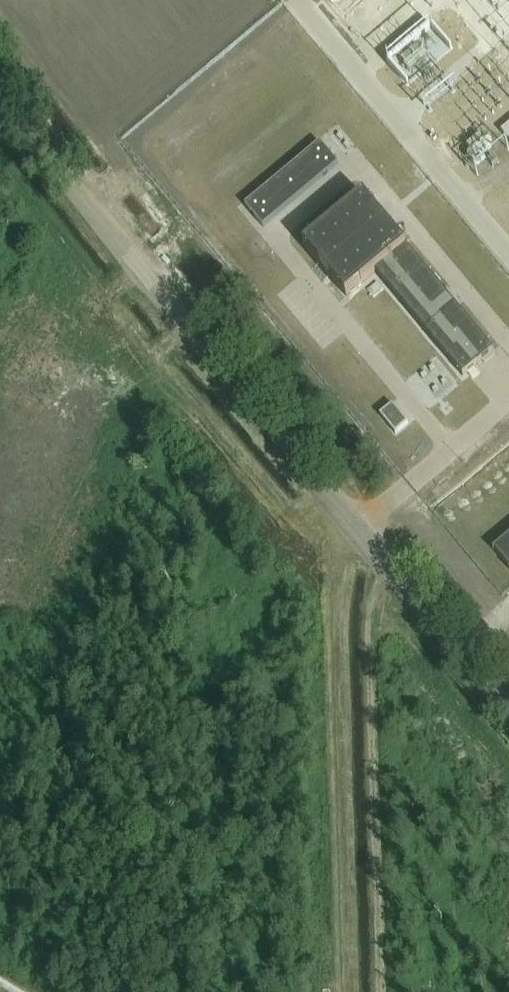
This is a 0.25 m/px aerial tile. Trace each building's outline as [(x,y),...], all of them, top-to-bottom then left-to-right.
[(264,227),(339,165),(321,143),(246,206),(264,227)] [(464,379),(493,353),(364,195),(306,246),(347,299),(377,274),(464,379)] [(378,281),(367,290),(371,294),(374,298),(385,289),(378,281)] [(393,405),(380,415),(396,434),(409,423),(393,405)] [(479,447),(504,473),(508,468),(508,463),(487,439),(479,447)] [(494,550),(494,551),(495,550),(508,567),(508,537),(494,550)]
